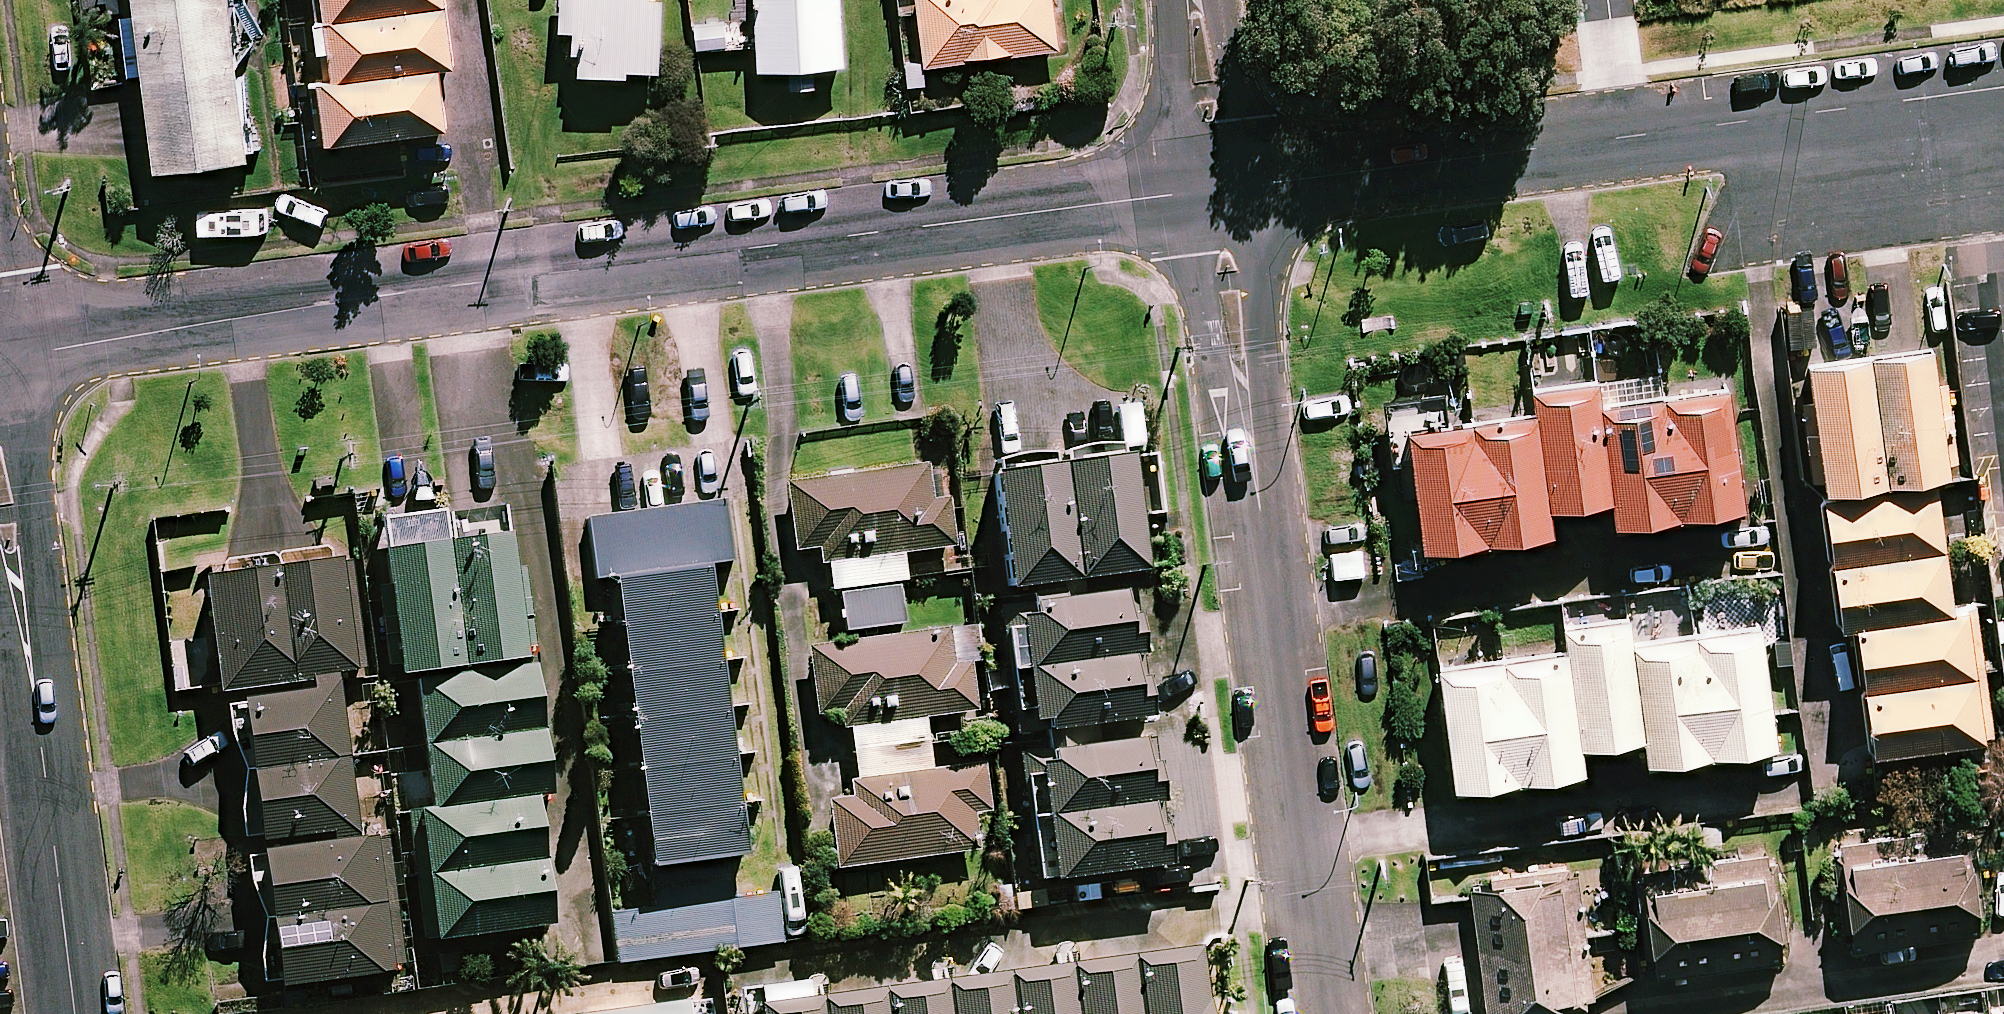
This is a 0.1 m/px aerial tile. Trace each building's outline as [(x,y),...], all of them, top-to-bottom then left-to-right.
[(231,0),(139,0),(141,12),(232,0),(231,0)] [(253,171),(232,0),(141,12),(162,182),(253,171)] [(453,16),(450,0),(327,0),(331,32),(453,16)] [(668,7),(656,6),(656,0),(566,0),(565,39),(579,40),(578,62),(584,63),(583,84),(632,86),(633,80),(664,81),(668,7)] [(846,0),(758,0),(763,79),(850,74),(846,0)] [(1065,57),(1058,0),(920,0),(930,75),(1065,57)] [(331,32),(339,92),(445,78),(460,76),(453,16),(331,32)] [(332,155),(453,139),(445,78),(339,92),(324,94),(332,155)] [(1937,493),(1953,491),(1935,360),(1874,368),(1891,499),(1937,493)] [(1830,507),(1891,499),(1874,368),(1812,376),(1830,507)] [(1600,389),(1536,398),(1539,421),(1552,519),(1616,510),(1603,413),(1600,389)] [(1731,396),(1667,404),(1684,527),(1748,519),(1731,396)] [(1667,404),(1603,413),(1616,510),(1620,536),(1684,527),(1667,404)] [(1539,421),(1474,430),(1491,553),(1555,544),(1552,519),(1539,421)] [(1474,430),(1410,438),(1427,562),(1491,553),(1474,430)] [(1133,468),(1063,478),(1079,595),(1149,586),(1133,468)] [(825,571),(831,571),(908,561),(960,554),(954,505),(937,507),(932,471),(790,489),(799,559),(823,556),(825,571)] [(1012,604),(1079,595),(1063,478),(996,486),(1012,604)] [(1946,558),(1937,493),(1891,499),(1830,507),(1826,508),(1835,572),(1946,558)] [(712,573),(739,569),(731,504),(703,508),(712,573)] [(710,573),(712,573),(703,508),(676,511),(684,576),(710,573)] [(657,580),(684,576),(676,511),(648,515),(657,580)] [(629,583),(657,580),(648,515),(621,518),(629,583)] [(617,585),(629,583),(621,518),(593,522),(601,587),(617,585)] [(419,689),(466,684),(450,556),(447,524),(384,532),(403,691),(419,689)] [(450,556),(466,684),(528,676),(513,549),(450,556)] [(1955,623),(1946,558),(1835,572),(1844,637),(1860,635),(1955,623)] [(912,588),(908,561),(831,571),(834,598),(912,588)] [(279,581),(292,694),(358,687),(345,573),(279,581)] [(617,585),(623,633),(716,621),(710,573),(684,576),(657,580),(629,583),(617,585)] [(292,694),(279,581),(209,589),(222,703),(292,694)] [(1020,619),(1029,683),(1143,668),(1135,603),(1020,619)] [(1980,685),(1971,620),(1955,623),(1860,635),(1869,700),(1980,685)] [(623,633),(629,680),(722,668),(716,621),(623,633)] [(1634,633),(1570,642),(1573,665),(1586,763),(1650,754),(1637,657),(1634,633)] [(854,735),(929,726),(982,719),(975,669),(959,671),(954,635),(812,654),(821,723),(845,720),(847,736),(854,735)] [(1766,640),(1701,648),(1718,772),(1782,763),(1766,640)] [(1701,648),(1637,657),(1650,754),(1654,780),(1718,772),(1701,648)] [(1573,665),(1508,674),(1525,797),(1589,789),(1586,763),(1573,665)] [(629,680),(635,728),(728,716),(722,668),(629,680)] [(1037,746),(1152,731),(1143,668),(1029,683),(1037,746)] [(1508,674),(1444,682),(1461,806),(1525,797),(1508,674)] [(427,760),(543,746),(535,676),(528,676),(466,684),(419,689),(427,760)] [(1988,750),(1980,685),(1869,700),(1877,765),(1988,750)] [(255,785),(353,773),(345,702),(246,713),(255,785)] [(635,728),(641,775),(734,764),(728,716),(635,728)] [(929,726),(854,735),(857,759),(932,749),(929,726)] [(427,760),(435,824),(540,811),(551,810),(543,746),(427,760)] [(857,759),(860,786),(936,776),(932,749),(857,759)] [(1040,766),(1048,831),(1163,816),(1154,751),(1040,766)] [(641,775),(647,823),(740,811),(734,764),(641,775)] [(936,776),(860,786),(854,787),(856,805),(833,808),(842,875),(983,857),(979,821),(995,818),(989,769),(936,776)] [(255,785),(263,853),(361,842),(353,773),(255,785)] [(423,825),(431,888),(547,874),(540,811),(435,824),(423,825)] [(647,823),(653,870),(746,859),(740,811),(647,823)] [(1057,894),(1172,878),(1163,816),(1048,831),(1057,894)] [(1977,933),(1967,845),(1895,853),(1893,836),(1836,843),(1848,948),(1977,933)] [(274,930),(388,917),(380,850),(266,863),(274,930)] [(1779,958),(1763,854),(1638,873),(1653,976),(1779,958)] [(1590,998),(1574,869),(1468,882),(1484,1011),(1590,998)] [(438,953),(555,939),(547,874),(431,888),(438,953)] [(731,897),(729,880),(650,891),(652,905),(609,911),(616,963),(781,941),(775,892),(731,897)] [(274,930),(282,999),(396,986),(388,917),(274,930)] [(1136,1013),(1208,1013),(1201,962),(1130,971),(1136,1013)] [(1130,971),(1069,979),(1073,1013),(1136,1013),(1130,971)] [(1069,979),(1007,987),(1010,1013),(1073,1013),(1069,979)] [(1007,987),(945,995),(948,1013),(1010,1013),(1007,987)] [(945,995),(883,1003),(885,1013),(948,1013),(945,995)] [(883,1003),(821,1011),(822,1013),(885,1013),(883,1003)]
